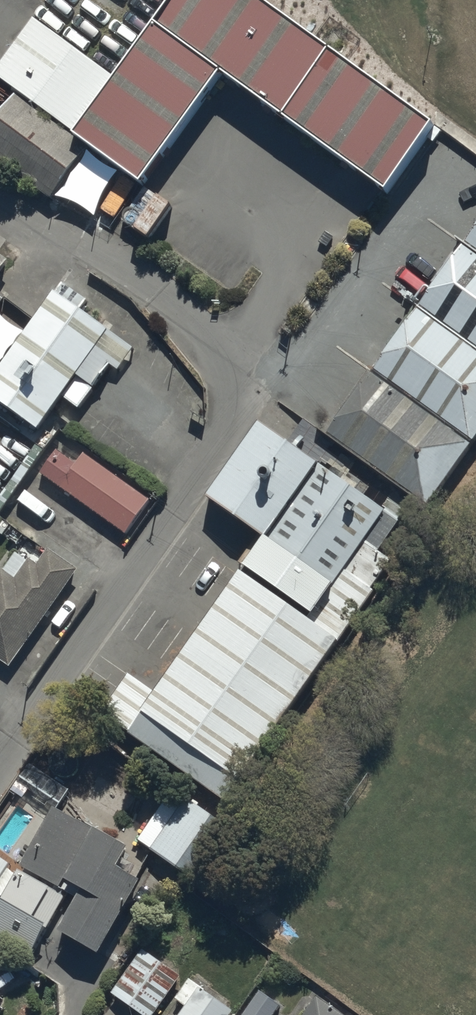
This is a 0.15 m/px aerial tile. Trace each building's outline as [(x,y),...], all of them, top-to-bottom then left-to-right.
[(60,111),(103,48),(37,0),(21,0),(0,30),(0,69),(60,111)] [(275,0),(135,0),(103,48),(60,111),(128,158),(204,47),(371,162),(416,101),(275,0)] [(3,77),(0,81),(0,146),(43,176),(76,129),(3,77)] [(370,364),(464,430),(475,413),(475,215),(370,364)] [(50,295),(0,369),(0,409),(39,435),(77,380),(92,392),(109,368),(118,375),(134,352),(50,295)] [(444,421),(372,370),(324,436),(397,487),(444,421)] [(261,517),(316,440),(253,396),(198,472),(261,517)] [(382,487),(316,440),(124,709),(211,770),(380,533),(359,518),(382,487)] [(56,455),(41,476),(124,537),(148,503),(83,456),(74,468),(56,455)] [(36,570),(16,557),(4,575),(0,573),(0,664),(10,671),(77,573),(48,552),(36,570)] [(36,749),(18,780),(58,808),(70,791),(44,773),(52,760),(36,749)] [(125,844),(51,805),(20,865),(76,894),(57,929),(100,951),(138,878),(114,866),(125,844)] [(224,832),(185,805),(150,854),(189,881),(224,832)] [(13,867),(0,859),(0,886),(13,867)] [(17,868),(0,898),(0,935),(33,953),(65,895),(17,868)] [(142,953),(111,998),(135,1014),(156,1014),(180,980),(142,953)] [(189,984),(175,1004),(185,1010),(181,1014),(233,1014),(189,984)] [(259,992),(243,1014),(275,1014),(281,1007),(259,992)] [(318,1003),(309,1014),(335,1014),(318,1003)]
